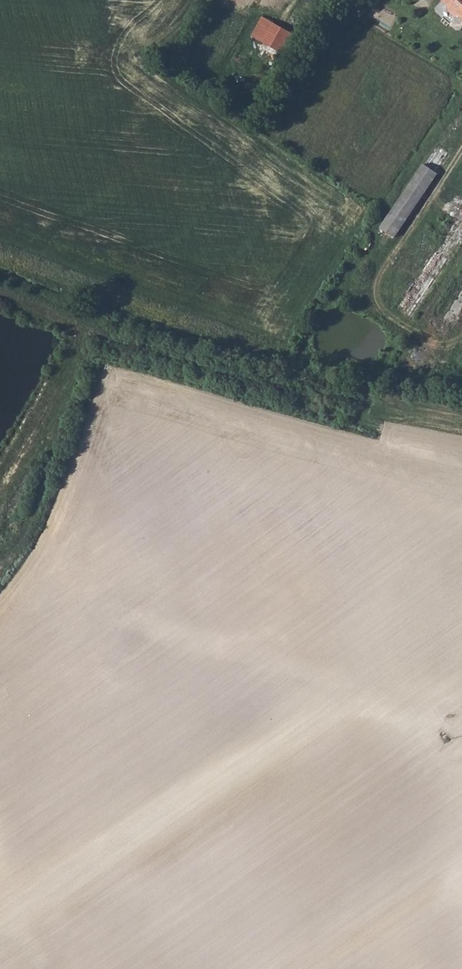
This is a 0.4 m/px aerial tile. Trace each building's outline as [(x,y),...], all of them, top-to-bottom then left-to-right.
[(445,2),(451,8),(452,13),(457,18),(461,18),(461,0),(446,0),(445,2)] [(262,17),(252,36),(273,48),(284,29),(262,17)] [(424,165),(380,231),(394,241),(438,175),(424,165)] [(437,315),(456,328),(461,319),(461,278),(437,315)]
